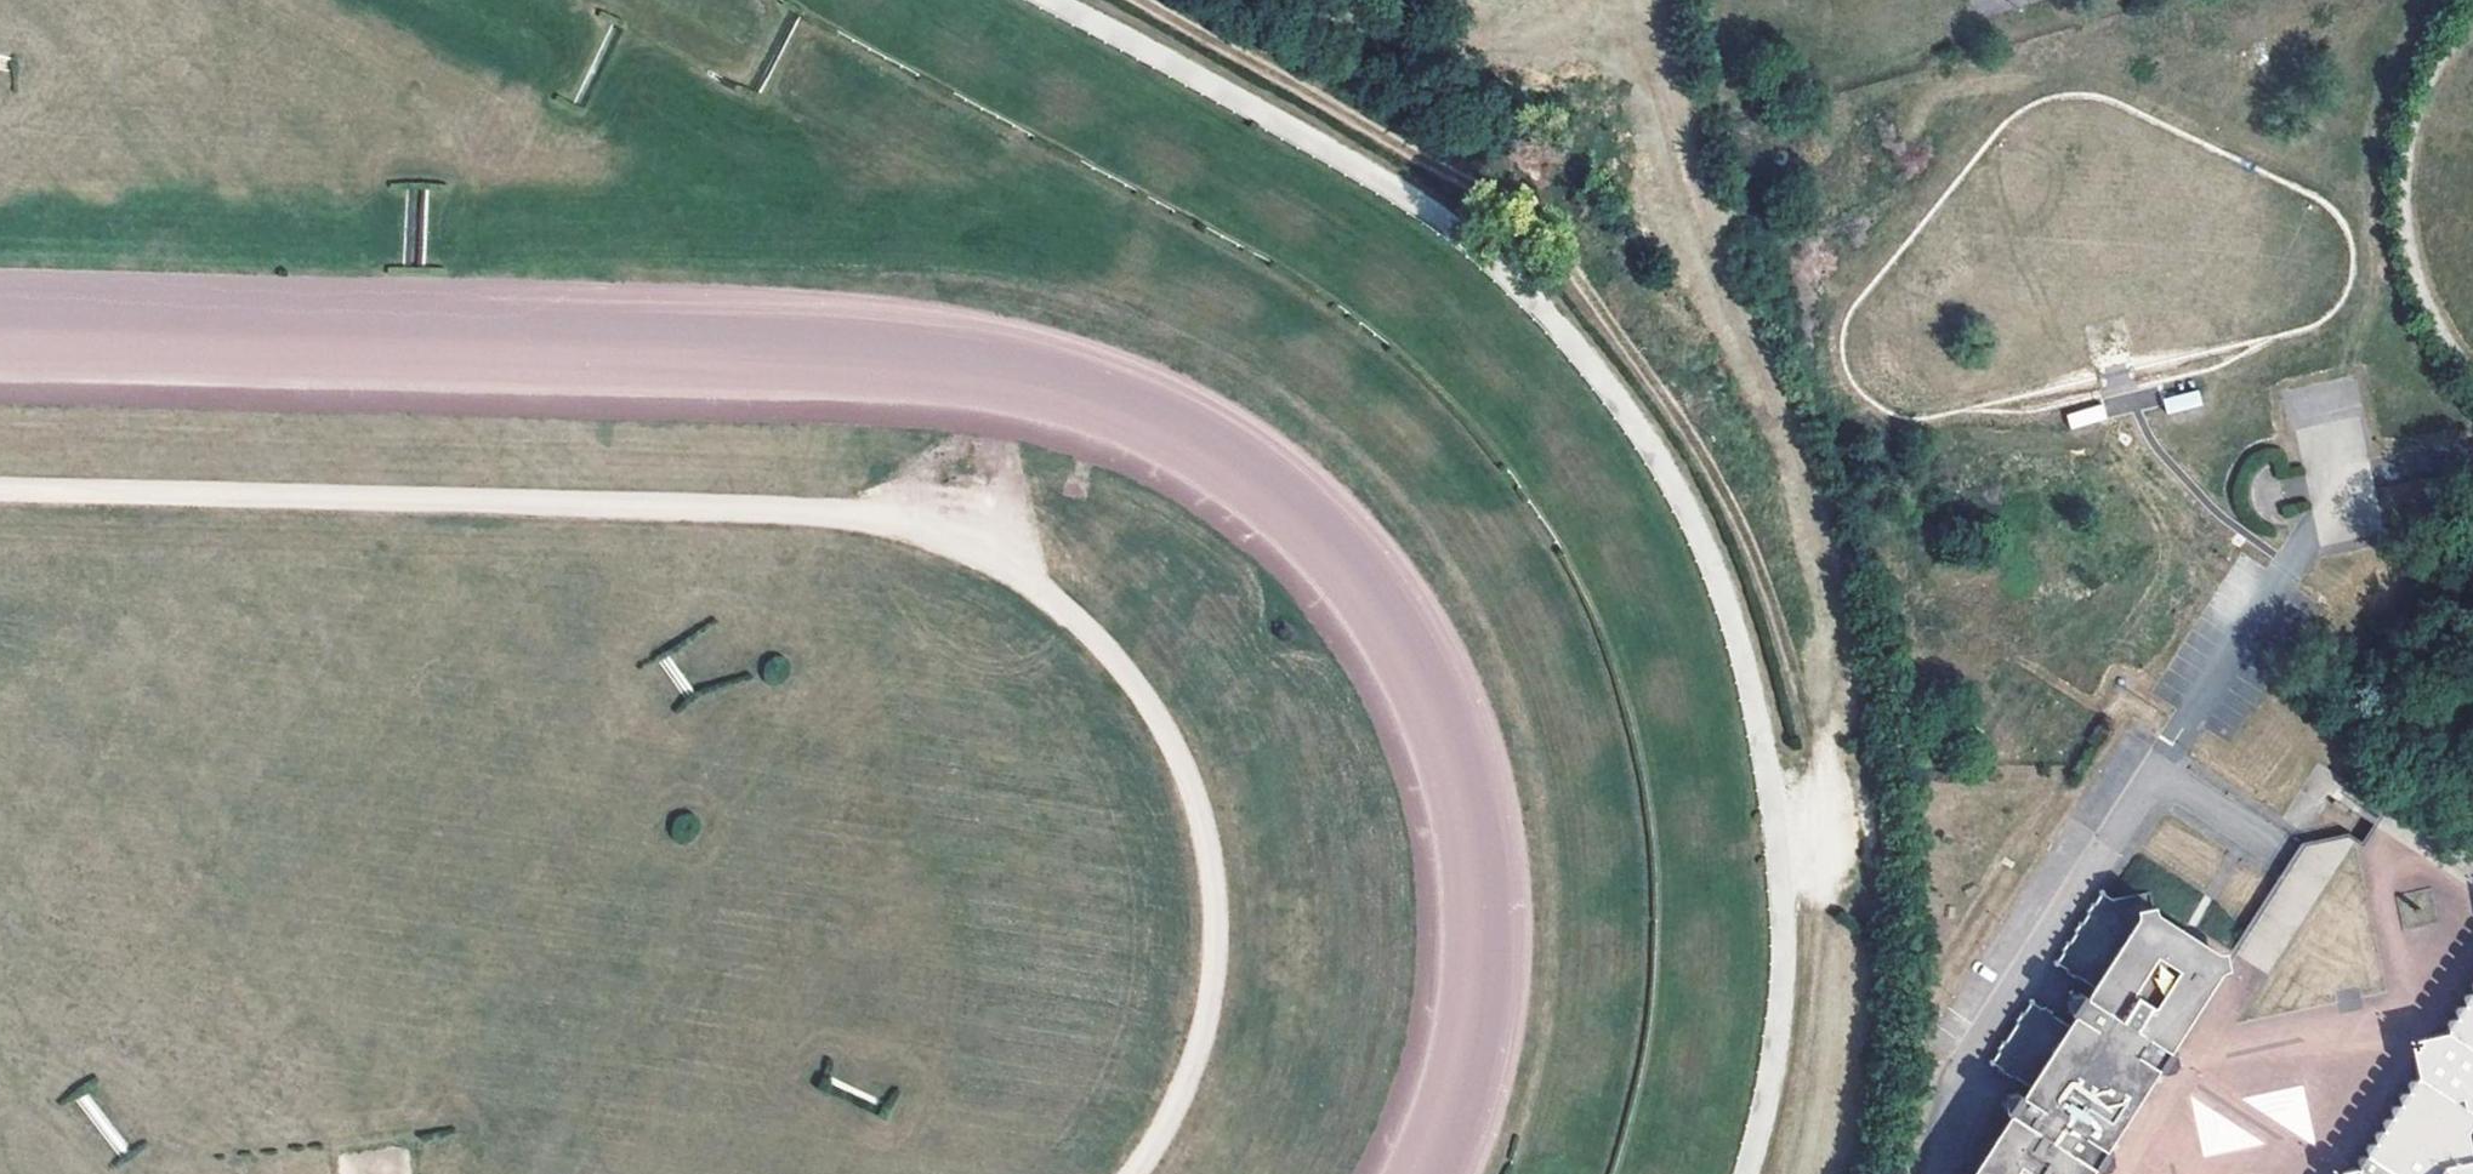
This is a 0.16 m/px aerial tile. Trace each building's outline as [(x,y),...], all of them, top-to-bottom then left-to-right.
[(2203,410),(2199,394),(2187,397),(2163,403),(2165,408),(2168,419),(2203,410)] [(2090,405),(2054,415),(2058,432),(2097,421),(2092,405),(2090,405)] [(1990,1061),(2022,1082),(2014,1095),(2009,1092),(1997,1095),(1996,1099),(1997,1111),(2002,1113),(1963,1173),(2084,1173),(2088,1168),(2093,1171),(2108,1169),(2110,1166),(2105,1154),(2101,1151),(2153,1070),(2158,1072),(2171,1070),(2173,1067),(2170,1054),(2164,1050),(2216,969),(2225,967),(2221,950),(2214,953),(2191,937),(2186,934),(2181,931),(2150,910),(2149,902),(2148,891),(2111,899),(2108,897),(2099,893),(2055,962),(2087,983),(2079,995),(2075,992),(2063,994),(2061,998),(2062,1011),(2066,1013),(2062,1021),(2030,1000),(1990,1061)] [(2471,994),(2467,992),(2459,993),(2460,1001),(2465,1004),(2462,1007),(2459,1004),(2451,1006),(2452,1014),(2456,1016),(2453,1020),(2450,1017),(2442,1019),(2444,1026),(2447,1029),(2445,1031),(2413,1039),(2414,1046),(2408,1045),(2416,1078),(2414,1081),(2411,1079),(2403,1080),(2405,1088),(2408,1090),(2406,1094),(2402,1092),(2395,1093),(2397,1101),(2400,1103),(2398,1107),(2394,1105),(2387,1106),(2388,1114),(2391,1116),(2389,1120),(2386,1118),(2379,1119),(2380,1127),(2383,1129),(2381,1133),(2377,1130),(2370,1132),(2371,1140),(2375,1142),(2372,1145),(2369,1143),(2362,1145),(2362,1153),(2366,1155),(2364,1158),(2361,1155),(2353,1157),(2353,1164),(2358,1167),(2356,1170),(2352,1168),(2338,1170),(2338,1173),(2472,1173),(2472,991),(2471,994)]
